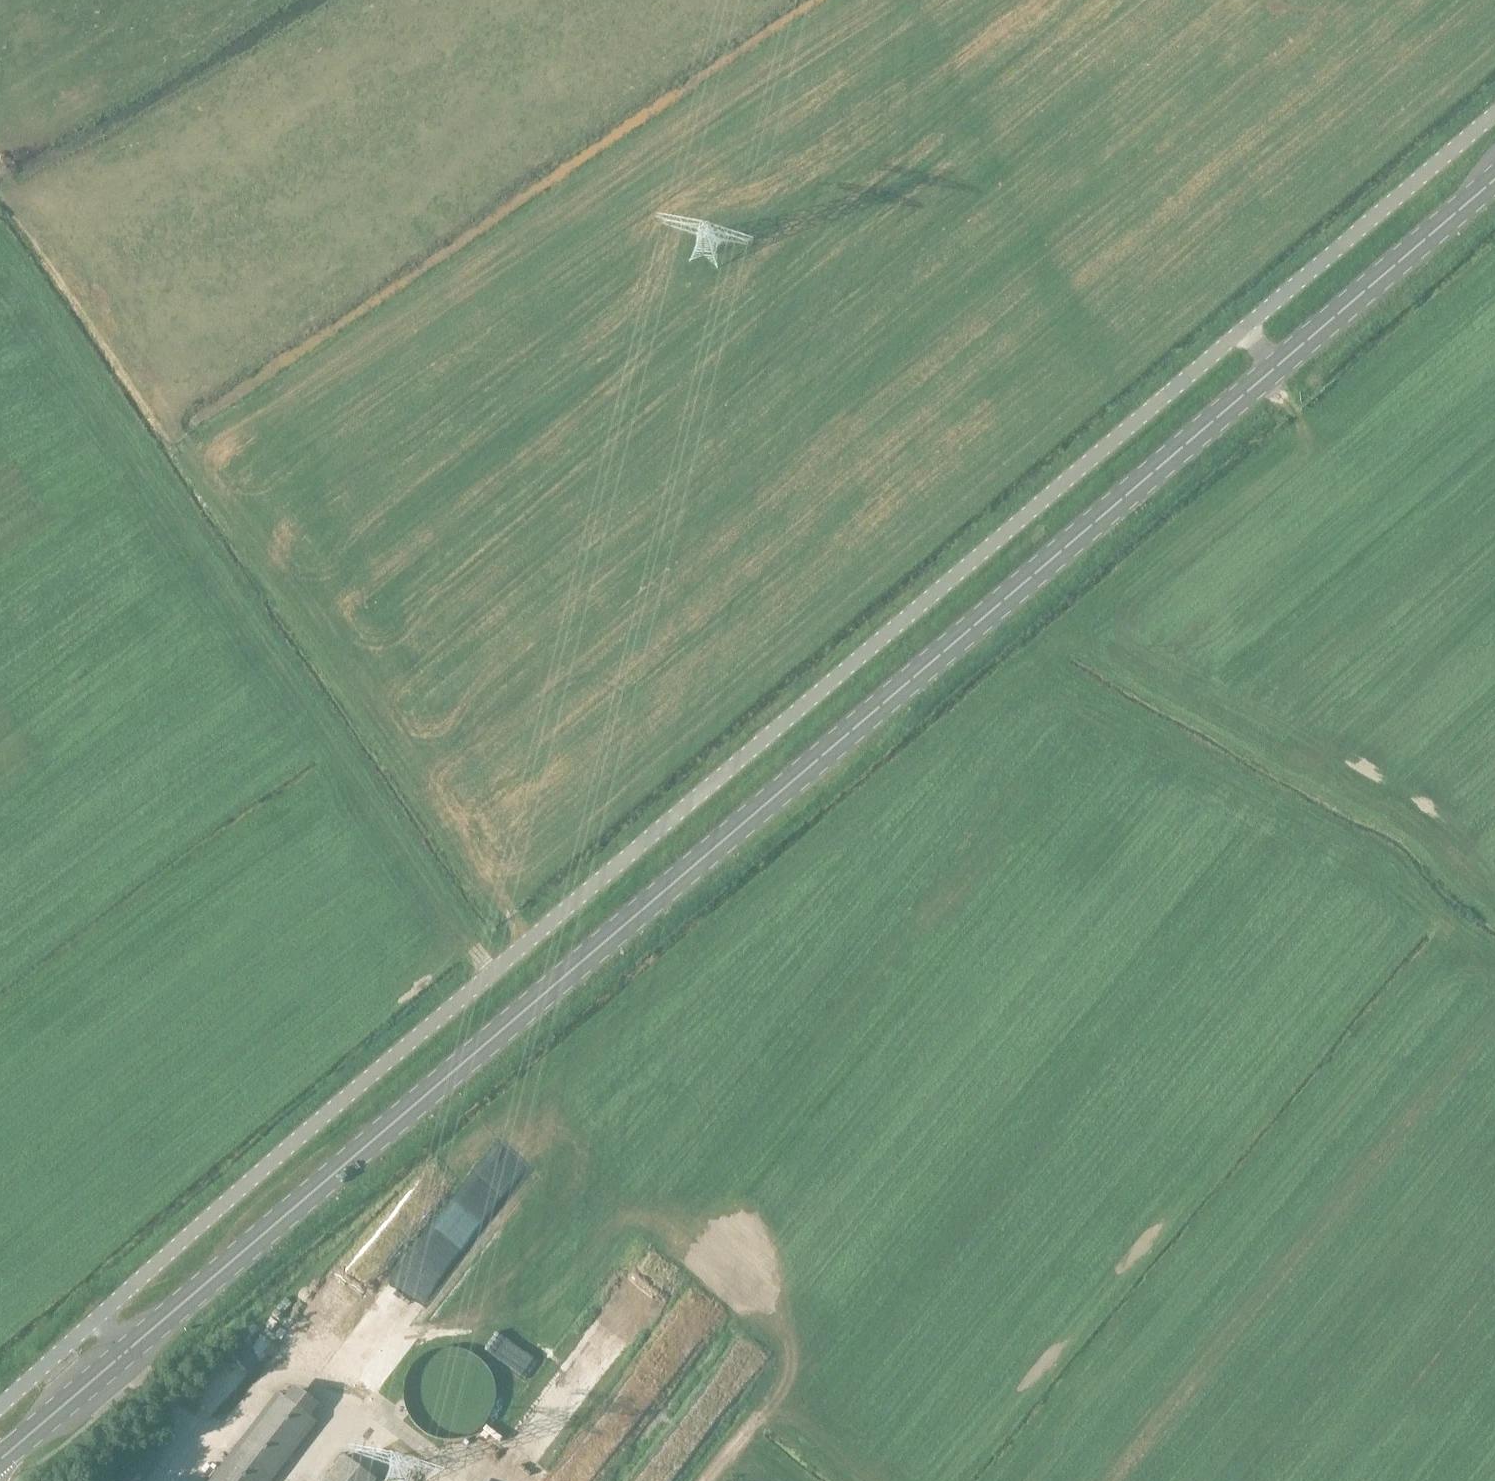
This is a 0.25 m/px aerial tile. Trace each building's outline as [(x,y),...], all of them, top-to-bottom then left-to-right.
[(454,1349),(448,1349),(443,1349),(438,1350),(433,1351),(427,1354),(422,1357),(417,1361),(413,1366),(409,1371),(406,1377),(404,1383),(402,1389),(402,1395),(402,1401),(403,1407),(405,1412),(407,1417),(410,1421),(413,1425),(417,1429),(421,1433),(427,1436),(432,1439),(438,1440),(445,1441),(451,1441),(458,1441),(464,1439),(470,1436),(475,1433),(480,1429),(483,1426),(487,1421),(489,1417),(491,1412),(493,1407),(494,1402),(495,1396),(494,1389),(493,1383),(491,1377),(488,1371),(484,1366),(480,1361),(475,1357),(470,1354),(464,1352),(459,1350),(454,1349)] [(216,1388),(235,1396),(244,1376),(226,1367),(216,1388)] [(282,1398),(277,1395),(211,1480),(269,1480),(316,1420),(309,1416),(317,1406),(293,1386),(282,1398)] [(375,1478),(344,1455),(324,1480),(373,1480),(375,1478)]
